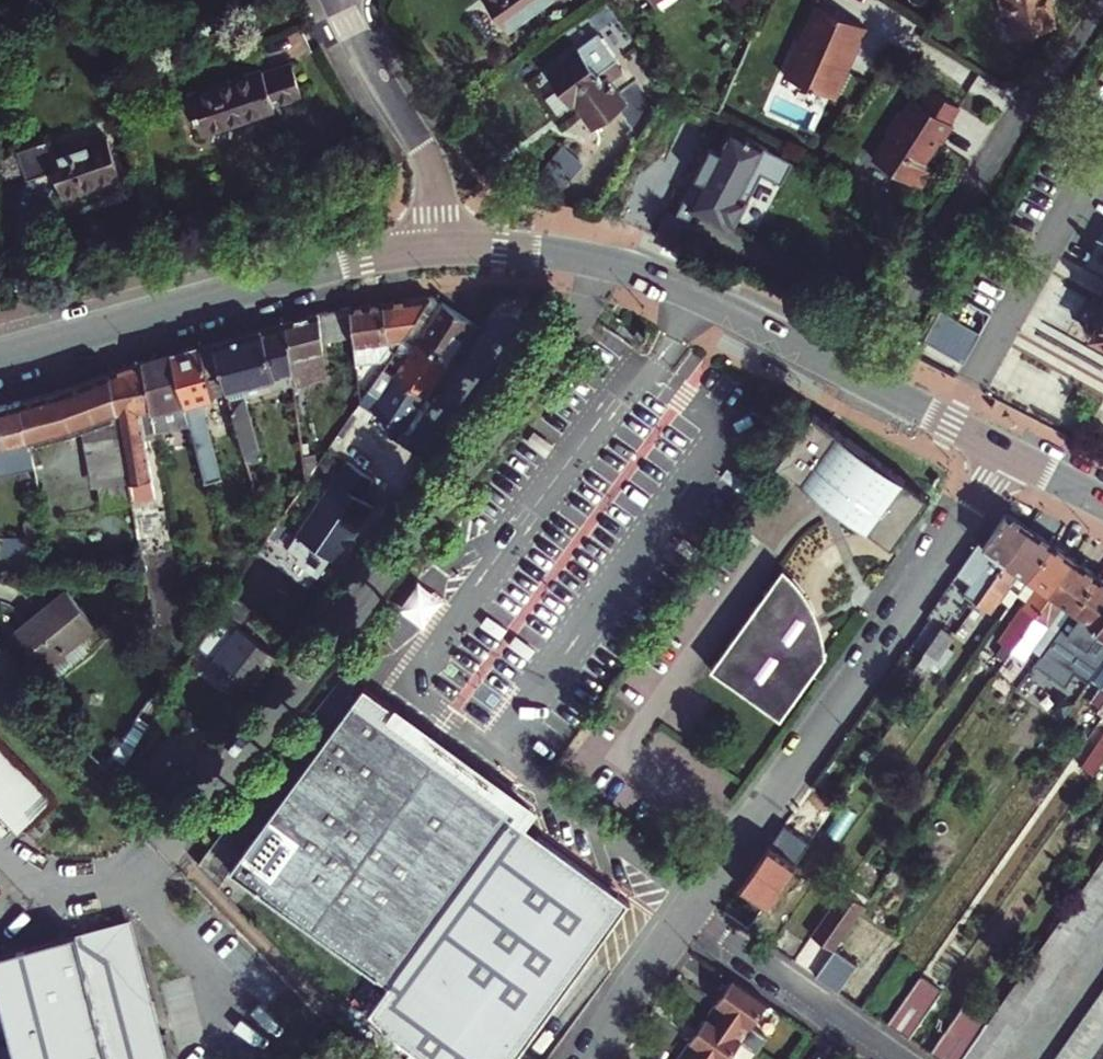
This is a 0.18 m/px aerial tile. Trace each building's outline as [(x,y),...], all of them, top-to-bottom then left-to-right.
[(508,30),(548,0),(485,0),(508,30)] [(1055,27),(1049,0),(998,0),(1001,16),(1007,15),(1011,35),(1055,27)] [(869,27),(812,2),(779,75),(836,100),(869,27)] [(579,51),(567,60),(572,67),(585,58),(579,51)] [(567,60),(548,74),(570,105),(575,102),(594,127),(616,111),(638,140),(657,106),(638,80),(619,94),(607,78),(602,81),(585,58),(572,67),(567,60)] [(187,95),(200,133),(274,108),(273,105),(300,96),(290,65),(262,74),(261,71),(187,95)] [(870,157),(918,188),(932,167),(924,162),(939,140),(941,141),(952,124),(949,122),(958,107),(928,87),(918,102),(909,96),(900,111),(898,110),(883,132),(886,133),(870,157)] [(733,223),(743,202),(736,198),(741,188),(747,177),(767,188),(783,156),(745,135),(744,136),(729,128),(724,136),(728,138),(724,145),(722,144),(717,150),(710,146),(675,213),(688,220),(694,208),(723,224),(725,219),(733,223)] [(119,175),(107,137),(54,154),(48,138),(16,148),(25,177),(52,169),(61,194),(119,175)] [(564,186),(585,161),(566,145),(545,169),(564,186)] [(741,188),(736,198),(743,202),(748,192),(741,188)] [(667,208),(655,231),(690,248),(701,226),(688,220),(675,213),(667,208)] [(966,305),(947,294),(922,339),(963,363),(980,332),(958,320),(966,305)] [(430,296),(349,307),(352,337),(356,363),(381,361),(385,363),(405,334),(415,319),(421,311),(430,296)] [(441,303),(432,318),(462,339),(472,322),(441,303)] [(1094,307),(1087,319),(1092,334),(1102,340),(1102,304),(1094,307)] [(318,313),(322,343),(352,337),(349,307),(318,313)] [(462,339),(432,318),(421,311),(415,319),(426,326),(417,341),(447,361),(462,339)] [(324,360),(322,343),(318,313),(284,322),(290,365),(295,386),(328,377),(324,360)] [(263,459),(246,397),(242,385),(291,372),(290,365),(284,322),(212,341),(227,393),(247,464),(263,459)] [(197,453),(205,481),(221,477),(200,402),(214,398),(213,396),(227,393),(212,341),(170,352),(189,424),(197,453)] [(393,377),(424,397),(447,361),(417,341),(393,377)] [(155,431),(189,424),(170,352),(143,361),(155,431)] [(155,431),(143,361),(110,371),(118,415),(129,480),(133,503),(139,536),(162,533),(144,433),(155,431)] [(381,369),(372,383),(353,412),(406,446),(433,403),(424,397),(393,377),(381,369)] [(28,440),(90,422),(118,415),(110,371),(18,400),(27,440),(28,440)] [(242,385),(246,397),(293,385),(291,372),(242,385)] [(16,443),(22,471),(34,468),(28,440),(27,440),(18,400),(17,401),(18,442),(16,443)] [(22,471),(16,443),(18,442),(17,401),(0,405),(0,457),(4,475),(22,471)] [(924,497),(810,414),(775,462),(890,546),(924,497)] [(118,415),(90,422),(100,484),(129,480),(118,415)] [(316,454),(303,455),(306,480),(317,464),(316,454)] [(306,519),(336,544),(345,532),(351,536),(372,506),(360,497),(372,479),(344,461),(306,519)] [(129,480),(100,484),(104,507),(133,503),(129,480)] [(976,603),(1029,529),(1005,512),(994,528),(982,545),(961,577),(970,584),(963,594),(976,603)] [(316,575),(328,556),(336,544),(306,519),(288,546),(310,561),(306,567),(316,575)] [(1009,604),(1016,594),(1051,544),(1029,529),(976,603),(963,622),(969,626),(983,607),(989,612),(1000,598),(1009,604)] [(345,532),(336,544),(342,549),(351,536),(345,532)] [(40,567),(34,537),(0,537),(0,567),(40,567)] [(336,544),(328,556),(335,561),(342,549),(336,544)] [(1016,642),(1074,561),(1051,544),(1016,594),(1026,601),(1004,633),(1016,642)] [(1031,649),(1041,655),(1096,576),(1074,561),(1016,642),(1010,651),(1023,660),(1031,649)] [(781,719),(826,656),(810,619),(812,615),(813,612),(814,610),(813,607),(812,603),(808,596),(801,585),(797,580),(792,574),(787,569),(785,566),(711,668),(781,719)] [(1041,655),(1063,670),(1102,612),(1102,581),(1096,576),(1041,655)] [(420,581),(400,606),(424,624),(443,599),(420,581)] [(67,591),(16,631),(53,677),(87,651),(78,640),(95,627),(67,591)] [(1102,662),(1102,612),(1063,670),(1045,695),(1058,704),(1076,680),(1086,687),(1102,662)] [(245,684),(270,652),(236,626),(232,630),(215,617),(196,647),(245,684)] [(943,651),(952,637),(928,620),(918,634),(910,646),(918,652),(911,663),(924,672),(932,662),(934,663),(943,651)] [(1089,702),(1100,709),(1097,714),(1101,717),(1102,714),(1102,682),(1089,702)] [(230,869),(389,984),(367,1015),(427,1058),(513,1058),(629,898),(518,817),(526,806),(442,745),(362,687),(230,869)] [(1100,764),(1102,760),(1102,735),(1096,745),(1092,759),(1100,764)] [(19,837),(52,804),(0,750),(0,818),(19,837)] [(962,1058),(995,1058),(1102,906),(1102,858),(962,1058)] [(842,889),(811,933),(834,948),(865,905),(842,889)] [(142,951),(130,954),(122,925),(0,955),(0,991),(18,1058),(169,1058),(142,951)] [(834,948),(815,975),(839,991),(858,964),(834,948)] [(919,977),(886,1024),(908,1039),(941,992),(919,977)] [(768,1003),(733,980),(707,1017),(743,1041),(759,1052),(767,1037),(753,1028),(768,1003)] [(1102,1037),(1102,989),(1054,1058),(1087,1058),(1102,1037)] [(928,1053),(936,1058),(956,1058),(982,1022),(961,1007),(928,1053)] [(681,1054),(687,1058),(731,1058),(743,1041),(707,1017),(681,1054)]
